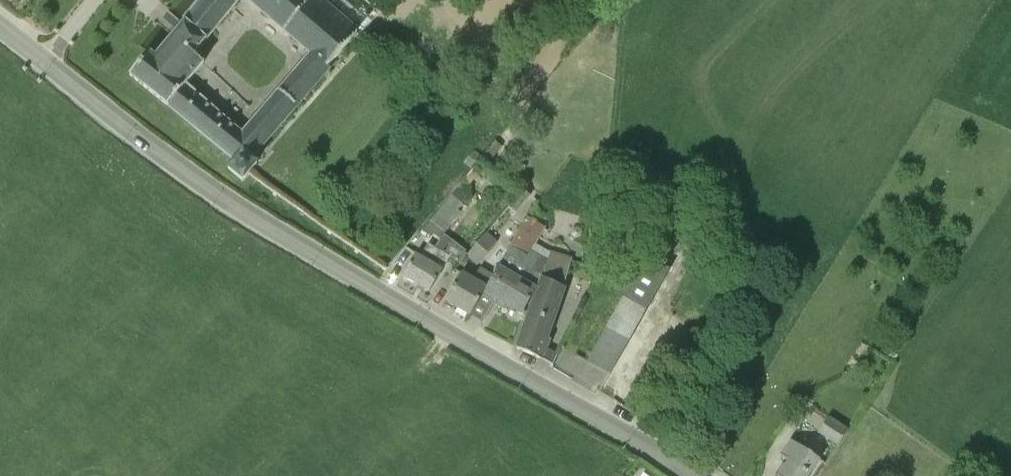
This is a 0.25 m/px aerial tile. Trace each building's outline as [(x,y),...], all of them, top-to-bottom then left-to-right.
[(130,75),(235,160),(229,168),(243,180),(258,162),(251,156),(358,32),(321,0),(250,0),(313,54),(243,134),(185,84),(203,63),(194,54),(173,37),(156,57),(149,51),(130,75)] [(185,23),(184,24),(204,41),(238,0),(204,0),(185,23)] [(183,25),(173,37),(191,52),(201,40),(183,25)] [(495,140),(481,157),(489,163),(502,147),(495,140)] [(525,189),(510,207),(517,214),(533,195),(525,189)] [(545,265),(547,260),(532,251),(545,229),(530,218),(494,276),(484,291),(522,313),(538,293),(535,291),(545,265)] [(468,252),(444,234),(440,239),(435,245),(429,242),(419,257),(416,255),(403,275),(429,291),(449,257),(460,264),(468,252)] [(478,266),(498,243),(487,234),(467,256),(478,266)] [(545,265),(567,273),(572,258),(550,252),(547,260),(545,265)] [(673,270),(660,267),(639,262),(620,295),(626,298),(588,363),(608,374),(673,270)] [(546,339),(565,288),(562,286),(567,273),(545,265),(535,291),(538,293),(539,294),(517,348),(536,357),(539,358),(550,340),(546,339)] [(462,272),(445,301),(470,315),(484,291),(494,276),(481,268),(474,279),(462,272)] [(820,432),(837,443),(847,428),(829,417),(820,432)] [(781,455),(788,460),(778,475),(808,475),(819,459),(791,440),(781,455)]
